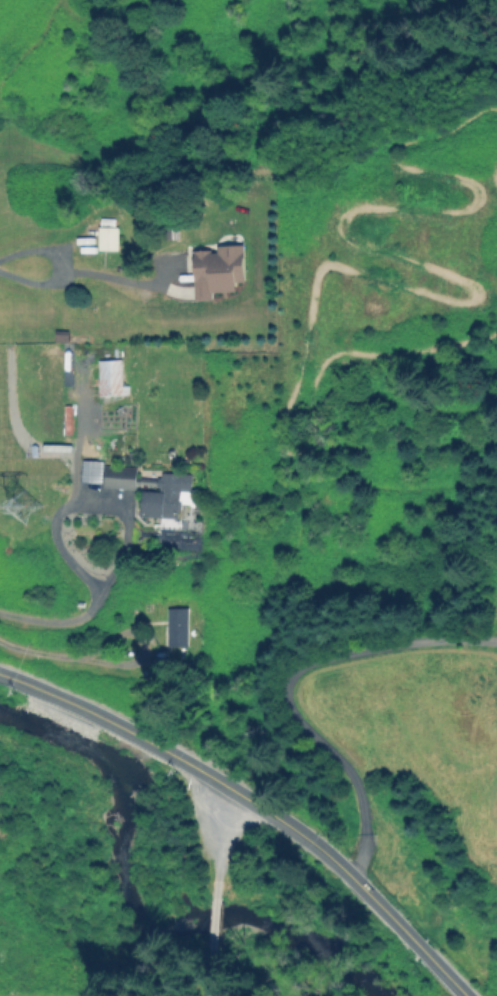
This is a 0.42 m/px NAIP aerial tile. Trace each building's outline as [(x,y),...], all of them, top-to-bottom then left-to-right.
[(117,249),(117,218),(99,218),(99,249),(117,249)] [(244,281),(243,244),(216,245),(216,249),(194,250),(196,300),(213,299),(212,292),(236,291),(236,281),(244,281)] [(121,385),(120,359),(97,360),(98,395),(128,394),(128,385),(121,385)] [(102,460),(81,460),(80,481),(101,482),(102,460)] [(135,488),(135,466),(103,465),(103,487),(135,488)] [(191,473),(158,472),(158,491),(141,490),(140,516),(178,518),(179,490),(190,491),(191,473)] [(188,646),(187,607),(166,608),(167,647),(188,646)]
